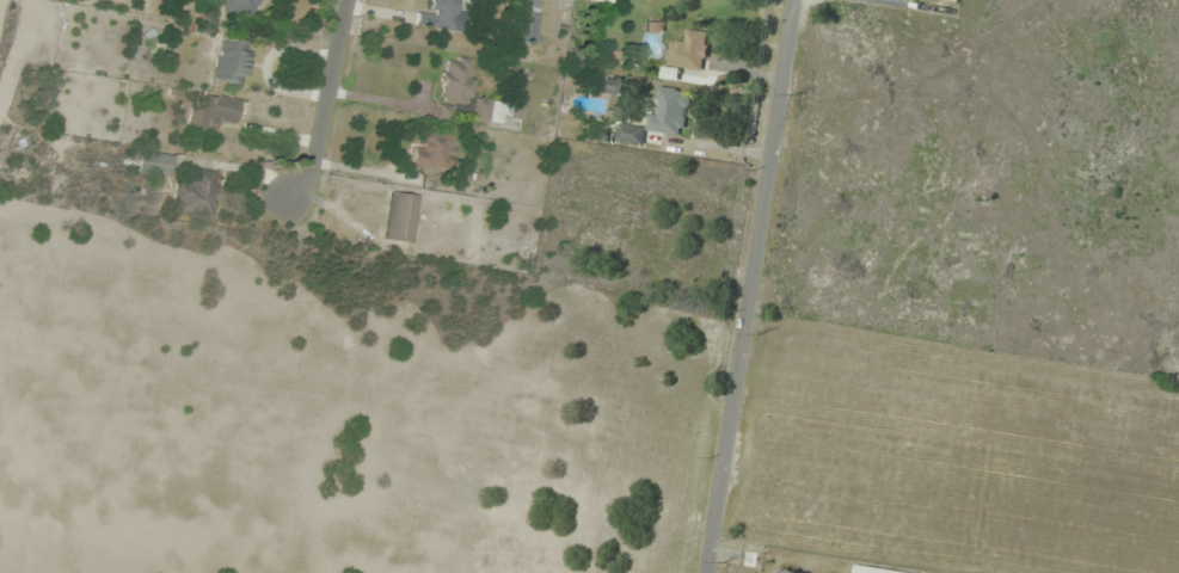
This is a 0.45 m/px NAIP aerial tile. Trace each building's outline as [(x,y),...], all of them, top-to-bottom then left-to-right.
[(257,16),(259,0),(225,0),(224,11),(257,16)] [(460,0),(433,0),(431,14),(420,12),(418,26),(456,31),(460,0)] [(520,41),(536,43),(542,0),(529,0),(527,9),(524,9),(520,41)] [(709,33),(685,30),(683,42),(672,41),(669,66),(704,71),(709,33)] [(216,81),(249,83),(251,43),(218,41),(216,81)] [(471,104),(473,59),(445,57),(443,103),(471,104)] [(617,97),(616,78),(592,78),(593,98),(617,97)] [(647,133),(685,135),(686,90),(658,89),(658,112),(648,112),(647,133)] [(237,123),(242,100),(207,92),(199,126),(218,131),(221,119),(237,123)] [(474,121),(491,121),(491,99),(474,99),(474,121)] [(643,144),(645,127),(620,125),(618,141),(643,144)] [(415,168),(450,168),(450,134),(415,134),(415,168)] [(138,174),(172,176),(173,154),(139,152),(138,174)] [(218,171),(192,169),(191,182),(175,181),(173,214),(215,216),(218,171)] [(413,243),(418,194),(390,192),(385,240),(413,243)]
